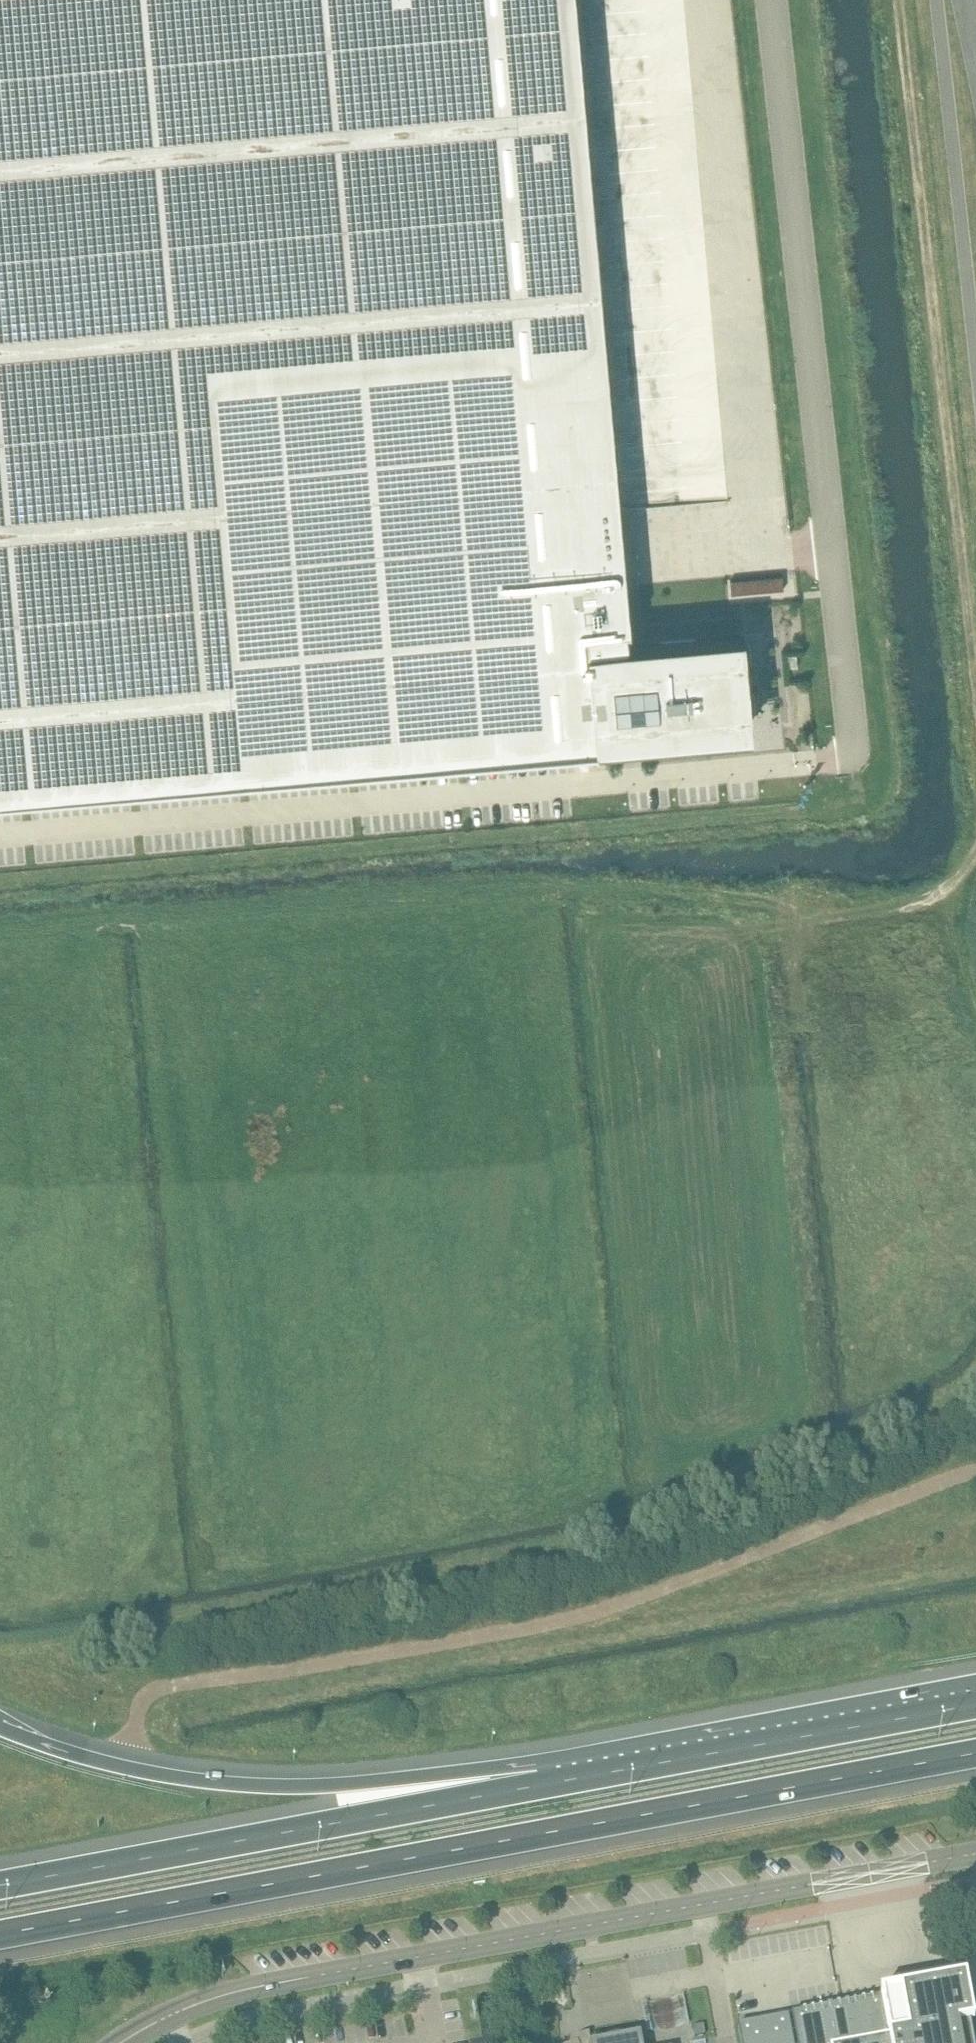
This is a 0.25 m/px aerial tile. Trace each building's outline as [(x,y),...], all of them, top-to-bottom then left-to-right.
[(598,744),(611,738),(748,726),(740,636),(631,645),(631,641),(628,641),(627,626),(630,626),(575,0),(0,0),(0,796),(598,744)] [(792,2015),(797,2042),(974,2042),(970,2024),(974,2023),(966,1978),(880,1994),(881,1998),(844,2005),(792,2015)] [(688,1998),(647,2000),(649,2027),(690,2025),(688,1998)] [(695,2036),(704,2034),(703,2024),(693,2026),(695,2036)]
